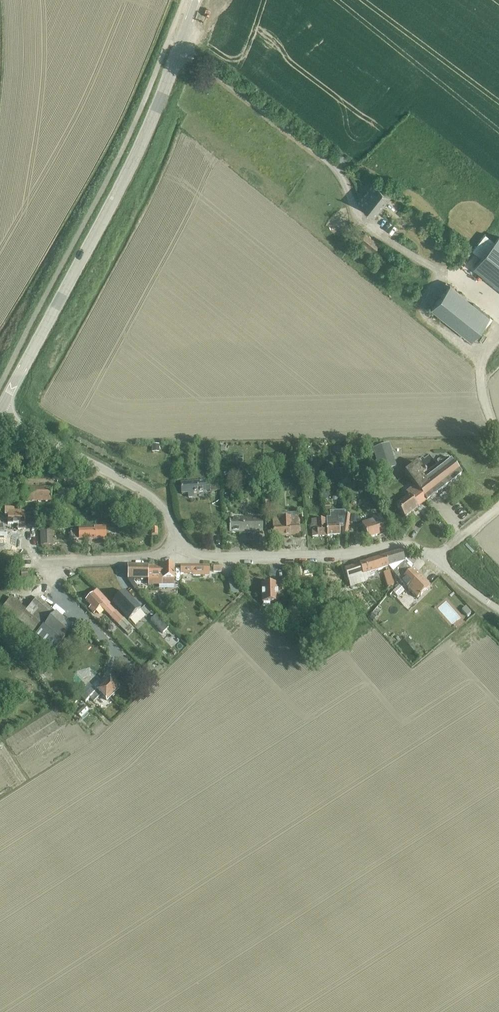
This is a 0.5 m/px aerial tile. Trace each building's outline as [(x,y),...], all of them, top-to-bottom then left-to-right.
[(390,195),(374,182),(358,203),(374,215),(390,195)] [(374,249),(379,243),(365,232),(360,238),(374,249)] [(474,268),(498,288),(498,237),(474,268)] [(471,340),(489,317),(449,285),(431,308),(471,340)] [(381,472),(396,467),(389,444),(374,449),(381,472)] [(426,502),(462,475),(448,458),(426,475),(418,464),(405,474),(415,487),(426,502)] [(205,482),(198,482),(181,484),(182,494),(188,494),(189,498),(193,498),(193,493),(219,491),(219,484),(209,485),(209,486),(205,486),(205,482)] [(426,502),(415,487),(407,493),(409,496),(397,505),(405,517),(426,502)] [(86,498),(86,488),(68,488),(68,498),(86,498)] [(51,502),(52,489),(24,489),(23,502),(51,502)] [(14,508),(5,508),(5,510),(5,515),(8,515),(8,524),(20,524),(20,528),(25,528),(25,524),(25,511),(14,510),(14,508)] [(330,517),(326,518),(326,519),(326,520),(328,536),(340,535),(339,527),(343,527),(342,534),(347,535),(350,515),(345,514),(344,512),(337,512),(337,511),(330,511),(330,517)] [(36,523),(36,514),(25,515),(26,524),(36,523)] [(369,539),(389,532),(381,514),(371,517),(373,520),(362,524),(369,539)] [(227,533),(262,533),(262,517),(239,517),(239,520),(230,520),(230,515),(226,515),(227,533)] [(299,518),(283,519),(273,520),(274,537),(306,536),(306,526),(300,527),(299,518)] [(311,520),(312,537),(328,536),(326,520),(326,519),(311,520)] [(71,540),(96,539),(105,538),(105,527),(95,528),(95,530),(71,530),(71,540)] [(53,545),(53,531),(40,532),(41,545),(53,545)] [(387,561),(390,571),(392,570),(401,581),(417,598),(430,586),(406,561),(405,562),(402,551),(386,556),(387,559),(388,561),(387,561)] [(387,559),(386,556),(360,564),(345,569),(350,587),(366,582),(366,581),(368,581),(367,579),(371,578),(370,573),(385,568),(386,572),(390,571),(387,561),(388,561),(387,559)] [(175,586),(175,580),(175,566),(163,566),(163,567),(148,567),(148,566),(128,566),(128,580),(132,580),(148,580),(148,586),(175,586)] [(210,575),(210,567),(203,567),(180,566),(180,574),(193,574),(193,576),(196,576),(200,576),(200,574),(203,574),(203,575),(210,575)] [(235,578),(228,580),(229,586),(236,585),(235,578)] [(132,580),(128,580),(135,590),(138,588),(132,580)] [(286,584),(262,584),(262,603),(278,603),(278,598),(280,598),(280,594),(287,594),(286,584)] [(399,586),(393,592),(398,597),(404,591),(399,586)] [(93,595),(86,601),(91,607),(89,609),(93,614),(96,611),(101,607),(104,610),(113,619),(129,635),(134,630),(129,624),(118,613),(116,611),(115,612),(109,606),(110,605),(97,591),(93,595)] [(126,593),(114,603),(130,620),(141,609),(126,593)] [(3,607),(39,638),(54,651),(73,629),(37,598),(26,611),(11,598),(3,607)] [(465,607),(461,610),(466,616),(470,613),(465,607)] [(156,615),(150,620),(156,627),(162,622),(156,615)] [(107,701),(119,689),(109,679),(96,693),(90,687),(80,697),(86,703),(90,699),(93,703),(101,695),(107,701)] [(84,707),(77,714),(81,718),(88,711),(84,707)]
